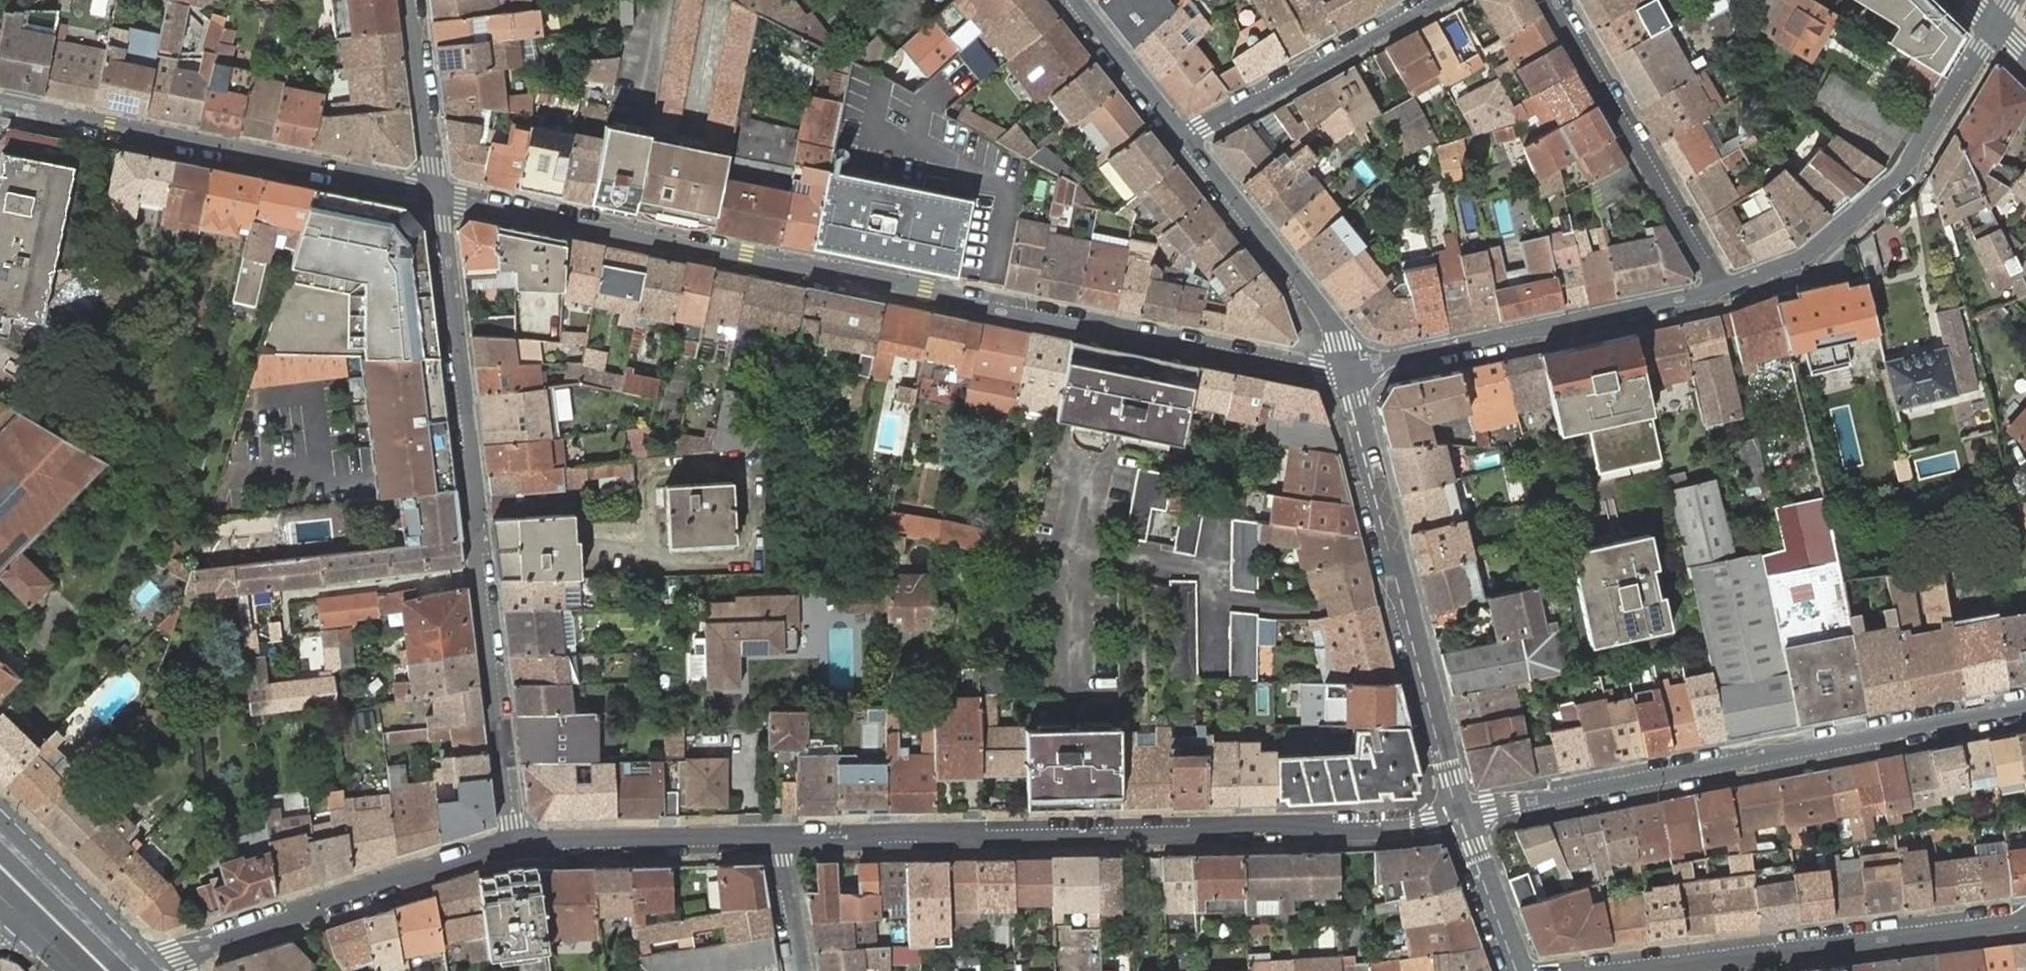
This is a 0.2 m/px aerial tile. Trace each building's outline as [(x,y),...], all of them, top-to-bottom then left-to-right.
[(160,37),(158,47),(179,52),(188,4),(197,7),(205,0),(168,0),(160,37)] [(336,39),(342,38),(400,31),(398,10),(392,11),(391,0),(331,0),(336,39)] [(434,20),(533,10),(532,0),(431,0),(434,20)] [(622,25),(624,25),(634,23),(634,0),(621,0),(622,25)] [(649,134),(643,171),(635,212),(691,223),(697,225),(697,221),(715,225),(737,117),(741,98),(748,64),(750,56),(758,13),(750,9),(735,1),(705,148),(679,143),(678,143),(706,0),(675,0),(649,134)] [(758,13),(775,0),(734,0),(735,1),(750,9),(758,13)] [(806,16),(793,0),(784,0),(763,16),(788,29),(806,16)] [(931,20),(959,50),(974,38),(980,32),(1016,0),(953,0),(931,20)] [(1046,0),(1016,0),(980,32),(991,46),(996,41),(1011,58),(1060,18),(1046,0)] [(1133,47),(1168,16),(1154,0),(1101,0),(1098,3),(1133,47)] [(1158,78),(1210,26),(1189,0),(1186,0),(1176,9),(1168,16),(1133,47),(1158,78)] [(1168,16),(1176,9),(1169,0),(1168,0),(1154,0),(1168,16)] [(1186,0),(1169,0),(1176,9),(1186,0)] [(1212,24),(1217,19),(1200,0),(1189,0),(1210,26),(1212,24)] [(1336,30),(1320,0),(1254,0),(1254,1),(1263,16),(1271,31),(1287,57),(1336,30)] [(1376,8),(1372,0),(1320,0),(1336,30),(1376,8)] [(1391,0),(1372,0),(1376,8),(1391,0)] [(1498,30),(1479,42),(1483,50),(1542,15),(1533,0),(1482,0),(1498,30)] [(1596,29),(1651,1),(1653,0),(1578,0),(1596,29)] [(1759,14),(1764,17),(1757,28),(1768,34),(1811,60),(1837,17),(1808,0),(1767,0),(1759,14)] [(1932,0),(1856,0),(1892,22),(1894,26),(1885,41),(1915,59),(1918,61),(1942,75),(1967,34),(1932,0)] [(1596,29),(1612,56),(1660,29),(1657,25),(1662,22),(1651,1),(1596,29)] [(277,16),(269,6),(267,12),(267,13),(276,22),(277,16)] [(5,9),(2,30),(0,45),(0,85),(43,94),(52,41),(55,32),(20,26),(24,10),(24,9),(5,9)] [(434,20),(437,46),(513,37),(512,32),(536,29),(533,10),(434,20)] [(822,48),(788,29),(763,16),(758,13),(750,56),(810,88),(822,48)] [(1731,21),(1743,43),(1744,14),(1731,21)] [(1559,45),(1542,15),(1483,50),(1486,55),(1503,44),(1511,60),(1494,70),(1499,79),(1509,74),(1559,45)] [(828,43),(806,16),(788,29),(822,48),(828,43)] [(1238,34),(1233,58),(1238,67),(1245,80),(1287,57),(1271,31),(1263,16),(1237,32),(1238,34)] [(1095,61),(1060,18),(1011,58),(1000,67),(1004,71),(1012,64),(1043,103),(1051,97),(1095,61)] [(211,77),(223,27),(215,20),(205,51),(207,51),(201,75),(182,71),(176,70),(178,58),(157,54),(144,114),(200,125),(211,77)] [(885,63),(879,67),(914,93),(939,69),(957,52),(958,51),(959,50),(931,20),(885,63)] [(1437,20),(1417,31),(1444,78),(1448,85),(1466,76),(1460,65),(1437,20)] [(43,94),(95,104),(106,52),(107,47),(101,46),(101,51),(62,44),(65,24),(56,23),(55,32),(52,41),(43,94)] [(1227,91),(1245,80),(1238,67),(1218,78),(1199,53),(1216,36),(1213,33),(1217,29),(1212,24),(1210,26),(1158,78),(1185,112),(1187,112),(1227,91)] [(120,28),(111,27),(107,47),(106,52),(95,104),(144,114),(157,54),(158,47),(160,37),(151,35),(120,28)] [(234,30),(223,27),(211,77),(200,125),(239,133),(250,79),(227,73),(234,45),(231,44),(234,30)] [(1612,56),(1641,106),(1694,74),(1690,68),(1668,30),(1662,33),(1660,29),(1612,56)] [(404,61),(400,31),(342,38),(345,67),(404,61)] [(1386,49),(1402,77),(1407,86),(1410,91),(1412,95),(1444,78),(1417,31),(1386,49)] [(437,46),(440,75),(520,65),(517,36),(513,37),(437,46)] [(974,38),(959,50),(958,51),(981,80),(997,67),(974,38)] [(1574,70),(1559,45),(1509,74),(1519,94),(1523,99),(1574,70)] [(868,47),(852,61),(878,73),(879,67),(885,63),(868,47)] [(1386,49),(1375,55),(1391,83),(1402,77),(1386,49)] [(957,52),(939,69),(962,97),(981,81),(957,52)] [(615,82),(620,56),(588,59),(584,77),(608,81),(615,82)] [(1694,74),(1696,73),(1707,67),(1703,58),(1690,68),(1694,74)] [(1907,72),(1934,88),(1935,86),(1942,75),(1918,61),(1915,59),(1907,72)] [(409,107),(404,61),(345,67),(342,67),(343,77),(351,76),(354,101),(331,103),(332,114),(365,112),(409,107)] [(1116,89),(1095,61),(1051,97),(1062,112),(1068,108),(1073,114),(1068,118),(1068,119),(1035,146),(1017,123),(1007,131),(996,140),(1031,160),(1045,145),(1072,124),(1077,120),(1116,89)] [(1460,65),(1466,76),(1472,73),(1466,62),(1460,65)] [(1953,134),(1977,182),(1986,202),(1988,206),(1995,199),(2024,169),(1994,156),(2025,107),(2025,91),(1997,64),(1994,65),(1953,134)] [(440,75),(443,101),(481,107),(499,109),(512,111),(511,98),(508,74),(521,73),(520,65),(440,75)] [(1340,104),(1354,129),(1355,131),(1357,134),(1367,129),(1362,121),(1361,121),(1358,115),(1376,105),(1355,66),(1328,80),(1340,104)] [(825,67),(825,90),(844,91),(844,68),(825,67)] [(1594,105),(1574,70),(1523,99),(1512,106),(1508,108),(1517,123),(1515,123),(1518,136),(1523,135),(1525,144),(1594,105)] [(1900,145),(1913,123),(1900,114),(1831,72),(1818,94),(1818,95),(1833,105),(1835,103),(1900,145)] [(1641,106),(1660,141),(1697,120),(1705,115),(1717,109),(1713,101),(1709,103),(1697,82),(1700,80),(1696,73),(1694,74),(1641,106)] [(239,133),(272,139),(285,87),(268,84),(262,82),(250,79),(239,133)] [(1508,97),(1499,79),(1492,83),(1458,103),(1476,135),(1492,130),(1508,126),(1496,105),(1508,97)] [(294,82),(287,80),(285,87),(272,139),(278,141),(285,142),(299,145),(306,146),(311,147),(320,113),(322,104),(324,95),(308,92),(306,100),(290,97),(292,89),(294,82)] [(1290,135),(1294,141),(1321,120),(1340,104),(1328,80),(1293,99),(1306,122),(1301,126),(1290,135)] [(613,94),(615,82),(608,81),(606,92),(613,94)] [(1818,95),(1818,94),(1806,87),(1794,107),(1806,114),(1818,95)] [(306,100),(308,92),(292,89),(290,97),(306,100)] [(1147,128),(1116,89),(1077,120),(1103,151),(1095,158),(1100,165),(1108,158),(1147,128)] [(1523,99),(1519,94),(1509,99),(1512,106),(1523,99)] [(580,98),(565,95),(563,105),(579,108),(580,98)] [(535,96),(511,98),(512,111),(532,114),(535,100),(535,96)] [(831,163),(843,104),(808,97),(801,131),(778,241),(813,248),(830,170),(831,163)] [(1404,157),(1437,139),(1414,97),(1381,115),(1404,157)] [(1509,99),(1508,97),(1496,105),(1508,126),(1515,123),(1517,123),(1508,108),(1512,106),(1509,99)] [(1293,99),(1287,103),(1301,126),(1306,122),(1293,99)] [(481,107),(443,101),(452,172),(456,177),(483,182),(492,145),(485,143),(479,143),(482,122),(479,121),(481,107)] [(331,103),(322,104),(320,113),(327,115),(332,114),(331,103)] [(1338,141),(1345,137),(1354,129),(1340,104),(1321,120),(1338,141)] [(1376,105),(1358,115),(1361,121),(1362,121),(1379,112),(1376,105)] [(1612,136),(1594,105),(1525,144),(1537,179),(1559,167),(1568,161),(1612,136)] [(415,158),(409,107),(365,112),(371,159),(407,167),(415,158)] [(963,107),(953,118),(985,134),(996,140),(1007,131),(963,107)] [(1913,123),(1918,115),(1905,107),(1900,114),(1913,123)] [(1068,108),(1062,112),(1068,118),(1073,114),(1068,108)] [(371,159),(365,112),(332,114),(327,115),(320,113),(311,147),(371,159)] [(1660,141),(1683,179),(1719,158),(1714,150),(1700,125),(1708,120),(1705,115),(1697,120),(1660,141)] [(714,228),(778,241),(801,131),(778,126),(748,119),(737,117),(715,225),(714,228)] [(1213,146),(1242,184),(1275,157),(1255,132),(1261,127),(1256,121),(1213,144),(1213,146)] [(1492,130),(1495,143),(1518,136),(1515,123),(1508,126),(1492,130)] [(1739,135),(1739,146),(1746,157),(1749,162),(1765,149),(1740,124),(1739,135)] [(14,146),(30,149),(28,157),(46,160),(48,152),(57,155),(60,137),(19,129),(17,129),(0,125),(0,143),(14,146)] [(630,168),(636,131),(606,125),(604,139),(595,181),(610,184),(608,194),(614,203),(623,197),(629,168),(630,168)] [(492,145),(483,182),(517,189),(530,129),(513,126),(508,148),(492,145)] [(1881,164),(1824,127),(1819,134),(1831,143),(1824,154),(1863,181),(1881,164)] [(1175,162),(1147,128),(1108,158),(1137,194),(1146,187),(1175,162)] [(574,138),(530,129),(517,189),(562,197),(574,138)] [(1352,151),(1362,143),(1357,134),(1355,131),(1354,129),(1345,137),(1352,151)] [(487,131),(485,143),(492,145),(494,132),(487,131)] [(643,171),(649,134),(636,131),(630,168),(629,168),(623,197),(614,203),(608,194),(610,184),(595,181),(591,204),(635,212),(643,171)] [(604,139),(574,132),(574,138),(562,197),(591,204),(595,181),(604,139)] [(1937,209),(1942,223),(1977,207),(1985,224),(1971,230),(1989,267),(2003,261),(2009,273),(2011,272),(2015,279),(2012,280),(2018,297),(2025,295),(2025,284),(2024,279),(2022,276),(2018,269),(2011,254),(1999,229),(1995,220),(1988,206),(1986,202),(1977,182),(1953,134),(1928,175),(1937,209)] [(1279,153),(1287,147),(1294,141),(1290,135),(1274,147),(1279,153)] [(1714,150),(1719,158),(1739,146),(1739,135),(1714,150)] [(1627,161),(1612,136),(1568,161),(1571,167),(1572,168),(1579,164),(1586,159),(1593,171),(1586,175),(1590,183),(1598,178),(1627,161)] [(1469,160),(1467,150),(1464,138),(1441,145),(1437,146),(1441,166),(1444,179),(1461,175),(1458,162),(1469,160)] [(1287,147),(1305,169),(1312,164),(1294,141),(1287,147)] [(1045,145),(1031,160),(1059,174),(1076,183),(1077,183),(1083,179),(1045,145)] [(1683,179),(1706,218),(1730,205),(1762,186),(1758,179),(1734,192),(1720,167),(1725,164),(1727,168),(1746,157),(1739,146),(1719,158),(1683,179)] [(1242,184),(1260,206),(1293,178),(1305,169),(1287,147),(1279,153),(1275,157),(1242,184)] [(148,155),(121,150),(117,152),(116,154),(106,208),(136,214),(139,197),(148,155)] [(43,322),(53,269),(74,165),(46,160),(28,157),(1,151),(0,158),(0,313),(9,315),(43,322)] [(1788,162),(1783,168),(1829,214),(1863,181),(1824,154),(1819,151),(1798,172),(1788,162)] [(175,160),(148,155),(139,197),(166,203),(175,160)] [(1579,164),(1586,175),(1593,171),(1586,159),(1579,164)] [(211,168),(175,160),(166,203),(162,222),(199,229),(200,225),(211,168)] [(1571,167),(1568,161),(1559,167),(1560,173),(1571,167)] [(1627,161),(1598,178),(1611,199),(1614,204),(1642,188),(1627,161)] [(1205,199),(1175,162),(1146,187),(1137,194),(1116,213),(1133,222),(1136,214),(1132,209),(1150,192),(1170,217),(1150,230),(1158,235),(1162,232),(1169,227),(1175,223),(1205,199)] [(1559,167),(1537,179),(1540,195),(1563,187),(1560,173),(1559,167)] [(1995,199),(2001,204),(2013,192),(2024,204),(2025,203),(2025,167),(2024,169),(1995,199)] [(263,178),(211,168),(200,225),(249,234),(263,178)] [(1783,168),(1762,186),(1795,246),(1798,245),(1829,214),(1783,168)] [(1300,187),(1312,178),(1305,169),(1293,178),(1300,187)] [(930,271),(933,272),(948,193),(938,191),(931,190),(923,188),(846,173),(838,171),(830,170),(813,248),(909,267),(910,263),(912,254),(933,259),(931,268),(930,271)] [(1076,183),(1059,174),(1054,199),(1073,203),(1076,183)] [(1260,206),(1279,229),(1324,193),(1337,181),(1332,175),(1319,186),(1312,178),(1300,187),(1293,178),(1260,206)] [(1919,191),(1917,193),(1922,213),(1937,209),(1928,175),(1919,191)] [(313,188),(263,178),(249,234),(244,256),(234,300),(250,304),(260,259),(269,223),(288,226),(284,245),(295,247),(313,188)] [(1598,178),(1590,183),(1592,189),(1596,208),(1611,199),(1598,178)] [(1279,229),(1296,251),(1341,214),(1328,198),(1342,187),(1337,181),(1324,193),(1279,229)] [(1097,208),(1077,183),(1076,183),(1073,203),(1097,208)] [(1739,225),(1755,259),(1795,246),(1762,186),(1730,205),(1732,211),(1749,201),(1751,205),(1756,215),(1739,225)] [(406,207),(313,188),(295,247),(287,272),(260,353),(346,356),(362,356),(440,358),(424,228),(420,231),(416,235),(398,213),(403,209),(406,207)] [(969,209),(971,198),(948,193),(933,272),(955,276),(956,276),(969,209)] [(1224,224),(1205,199),(1175,223),(1169,227),(1162,232),(1187,255),(1187,251),(1224,224)] [(1730,205),(1706,218),(1734,267),(1755,259),(1739,225),(1734,215),(1732,211),(1730,205)] [(1734,215),(1739,225),(1756,215),(1751,205),(1734,215)] [(1355,215),(1349,208),(1341,214),(1347,221),(1355,215)] [(420,231),(403,209),(398,213),(416,235),(420,231)] [(1562,307),(1587,303),(1573,233),(1569,213),(1559,215),(1563,232),(1548,236),(1562,307)] [(1368,243),(1378,235),(1374,229),(1362,239),(1347,221),(1341,214),(1296,251),(1320,281),(1366,245),(1368,243)] [(498,285),(497,273),(497,268),(496,224),(470,219),(459,230),(464,275),(465,282),(467,297),(477,297),(477,286),(498,285)] [(1048,226),(1019,219),(1005,287),(1035,292),(1046,238),(1048,226)] [(1441,224),(1443,234),(1455,232),(1453,222),(1441,224)] [(1648,237),(1605,244),(1607,249),(1618,296),(1693,280),(1694,278),(1663,223),(1646,226),(1648,237)] [(515,284),(515,288),(543,289),(563,291),(563,284),(566,239),(546,235),(537,233),(496,224),(497,268),(515,269),(515,284)] [(1242,246),(1224,224),(1187,251),(1187,255),(1184,267),(1193,273),(1196,265),(1210,282),(1212,276),(1213,268),(1242,246)] [(1587,303),(1618,296),(1607,249),(1605,244),(1601,226),(1597,227),(1602,250),(1589,253),(1586,237),(1581,237),(1580,232),(1573,233),(1587,303)] [(1156,241),(1158,235),(1150,230),(1148,236),(1156,241)] [(1448,332),(1474,326),(1460,259),(1458,245),(1455,232),(1443,234),(1447,250),(1431,254),(1431,256),(1435,269),(1448,332)] [(1856,247),(1864,277),(1865,284),(1882,270),(1872,232),(1856,247)] [(1035,292),(1079,301),(1090,246),(1091,242),(1048,233),(1046,238),(1035,292)] [(1093,233),(1091,240),(1127,248),(1129,240),(1093,233)] [(1498,244),(1486,247),(1487,253),(1500,321),(1562,307),(1548,236),(1547,234),(1520,240),(1528,272),(1530,281),(1507,286),(1505,276),(1498,244)] [(604,247),(566,239),(563,284),(579,286),(578,297),(595,300),(604,247)] [(1484,239),(1458,245),(1460,259),(1479,255),(1478,248),(1486,247),(1484,239)] [(1127,248),(1091,240),(1090,246),(1079,301),(1116,309),(1127,248)] [(1156,245),(1129,240),(1127,248),(1116,309),(1141,314),(1152,260),(1156,245)] [(1346,314),(1391,276),(1370,250),(1366,245),(1320,281),(1346,314)] [(1261,270),(1242,246),(1213,268),(1212,276),(1229,296),(1261,270)] [(650,255),(604,247),(595,300),(594,303),(630,311),(628,323),(635,325),(638,313),(650,255)] [(1474,326),(1500,321),(1487,253),(1486,247),(1478,248),(1479,255),(1460,259),(1474,326)] [(2017,248),(2011,254),(2018,269),(2022,276),(2024,279),(2025,277),(2025,262),(2017,248)] [(910,263),(931,268),(933,259),(912,254),(910,263)] [(684,263),(650,255),(638,313),(647,315),(673,320),(674,313),(684,263)] [(1418,338),(1448,332),(1435,269),(1431,256),(1399,262),(1400,267),(1404,283),(1418,338)] [(1173,320),(1184,267),(1152,260),(1141,314),(1173,320)] [(714,268),(684,263),(674,313),(688,316),(683,339),(684,339),(682,354),(696,357),(703,321),(714,268)] [(1193,273),(1184,267),(1173,320),(1201,326),(1207,299),(1208,291),(1210,285),(1193,273)] [(515,269),(497,268),(497,273),(498,285),(515,284),(515,269)] [(749,275),(714,268),(703,321),(738,328),(749,275)] [(1280,295),(1261,270),(1229,296),(1227,303),(1260,310),(1280,295)] [(1530,281),(1528,272),(1505,276),(1507,286),(1530,281)] [(777,281),(749,275),(738,328),(736,335),(814,352),(826,291),(806,287),(777,281)] [(1364,336),(1378,341),(1385,324),(1383,313),(1395,297),(1391,292),(1388,288),(1396,281),(1391,276),(1346,314),(1364,336)] [(1804,284),(1775,295),(1787,348),(1804,344),(1810,374),(1849,365),(1845,346),(1879,338),(1876,330),(1865,284),(1864,277),(1810,287),(1804,284)] [(1388,344),(1418,338),(1404,283),(1399,285),(1404,297),(1396,298),(1395,297),(1383,313),(1385,324),(1378,341),(1388,344)] [(883,303),(826,291),(814,352),(859,360),(847,422),(859,424),(868,378),(883,303)] [(1282,296),(1280,295),(1260,310),(1227,303),(1207,299),(1201,326),(1247,335),(1292,344),(1297,338),(1282,296)] [(1775,295),(1728,311),(1743,372),(1755,369),(1753,359),(1788,351),(1788,350),(1787,348),(1775,295)] [(889,378),(894,351),(923,358),(924,355),(932,313),(883,303),(869,374),(889,378)] [(1992,308),(1986,312),(1998,323),(2009,312),(2001,304),(1992,308)] [(1944,347),(1885,362),(1896,409),(1977,388),(1958,307),(1935,312),(1944,347)] [(0,313),(0,334),(7,335),(10,320),(8,320),(9,315),(0,313)] [(647,315),(638,313),(635,325),(643,326),(644,327),(647,315)] [(967,319),(932,313),(924,355),(958,362),(960,357),(975,360),(982,322),(967,319)] [(1693,375),(1703,422),(1731,416),(1726,396),(1732,395),(1714,316),(1681,324),(1693,375)] [(516,317),(470,319),(472,335),(516,338),(516,317)] [(1015,413),(1016,407),(1031,332),(982,322),(975,360),(972,373),(966,403),(1015,413)] [(1681,324),(1634,334),(1635,340),(1649,402),(1659,400),(1655,384),(1693,375),(1681,324)] [(635,325),(630,351),(638,352),(643,326),(635,325)] [(560,342),(575,343),(586,344),(588,334),(561,331),(560,342)] [(1016,407),(1055,414),(1070,340),(1031,332),(1016,407)] [(1634,334),(1603,340),(1604,346),(1635,340),(1634,334)] [(472,335),(475,365),(531,363),(529,339),(516,338),(472,335)] [(1075,423),(1181,443),(1185,428),(1191,403),(1198,366),(1164,359),(1129,352),(1077,341),(1070,340),(1055,414),(1054,418),(1061,420),(1075,423)] [(1551,404),(1557,433),(1588,426),(1597,468),(1661,454),(1649,402),(1635,340),(1604,346),(1572,353),(1542,360),(1551,404)] [(575,343),(572,362),(582,362),(586,344),(575,343)] [(1571,347),(1540,354),(1540,355),(1542,360),(1572,353),(1571,347)] [(346,356),(260,353),(251,384),(348,375),(346,356)] [(1516,412),(1521,433),(1530,431),(1524,409),(1551,404),(1542,360),(1540,355),(1540,354),(1501,361),(1516,412)] [(958,362),(924,355),(923,358),(922,363),(957,370),(958,362)] [(362,356),(367,402),(371,402),(444,398),(440,358),(362,356)] [(972,373),(975,360),(960,357),(958,362),(957,370),(972,373)] [(1478,445),(1490,445),(1484,424),(1507,417),(1506,415),(1516,412),(1501,361),(1457,370),(1468,408),(1478,445)] [(568,362),(566,384),(579,382),(581,368),(582,362),(572,362),(568,362)] [(475,365),(479,394),(543,386),(541,363),(531,363),(475,365)] [(1235,373),(1198,366),(1191,403),(1227,410),(1235,373)] [(581,368),(579,382),(608,389),(611,374),(581,368)] [(1377,405),(1387,444),(1431,444),(1425,421),(1468,408),(1457,370),(1390,384),(1377,405)] [(622,391),(656,398),(660,380),(640,376),(631,374),(625,373),(622,391)] [(1264,379),(1235,373),(1227,410),(1227,416),(1249,421),(1247,429),(1254,430),(1264,379)] [(624,377),(611,374),(608,389),(611,389),(622,391),(624,377)] [(1314,389),(1264,379),(1254,430),(1252,439),(1279,444),(1291,446),(1338,453),(1328,424),(1316,391),(1314,389)] [(551,385),(543,386),(479,394),(485,443),(541,438),(542,438),(558,437),(551,385)] [(916,390),(899,386),(896,398),(914,402),(916,390)] [(718,430),(714,450),(749,446),(759,397),(725,390),(718,430)] [(1726,396),(1731,416),(1737,414),(1732,395),(1726,396)] [(371,402),(367,402),(371,446),(375,473),(376,482),(378,498),(400,495),(455,489),(453,474),(452,464),(449,439),(444,398),(371,402)] [(17,412),(0,402),(0,429),(17,412)] [(2009,428),(2025,443),(2025,410),(2009,428)] [(20,553),(25,547),(108,462),(75,444),(17,412),(0,429),(0,573),(20,553)] [(681,434),(679,443),(677,454),(714,450),(718,430),(707,428),(705,439),(681,434)] [(1768,481),(1758,437),(1739,441),(1749,485),(1768,481)] [(485,443),(488,474),(545,469),(541,438),(485,443)] [(630,444),(632,460),(647,458),(648,442),(630,444)] [(648,442),(647,458),(677,454),(679,443),(648,442)] [(1291,446),(1279,444),(1274,471),(1287,473),(1291,446)] [(1387,444),(1400,493),(1451,480),(1443,445),(1431,444),(1387,444)] [(1274,471),(1271,493),(1300,498),(1352,504),(1339,456),(1338,453),(1291,446),(1287,473),(1274,471)] [(1598,474),(1663,459),(1661,454),(1597,468),(1598,474)] [(488,474),(491,494),(522,492),(564,488),(580,487),(580,478),(584,478),(622,475),(624,510),(638,509),(632,460),(545,469),(488,474)] [(1153,508),(1167,510),(1174,474),(1139,467),(1126,537),(1147,540),(1153,508)] [(1727,738),(1797,724),(1759,553),(1737,557),(1716,478),(1669,489),(1689,577),(1691,576),(1702,626),(1708,654),(1714,678),(1727,738)] [(1400,493),(1409,532),(1461,519),(1451,480),(1400,493)] [(667,509),(670,545),(736,542),(733,482),(666,485),(666,486),(667,509)] [(358,541),(359,550),(461,538),(455,489),(400,495),(405,536),(358,541)] [(491,494),(492,503),(523,502),(522,492),(491,494)] [(1797,724),(1866,711),(1851,633),(1848,617),(1840,579),(1821,495),(1774,506),(1783,547),(1759,553),(1797,724)] [(1240,501),(1237,519),(1259,522),(1294,526),(1359,534),(1352,504),(1300,498),(1298,512),(1286,511),(1287,507),(1240,501)] [(492,503),(494,518),(524,516),(523,502),(492,503)] [(2025,525),(2025,503),(2017,504),(2023,526),(2025,525)] [(892,512),(880,509),(877,523),(889,525),(891,513),(892,512)] [(1203,515),(1182,512),(1181,514),(1174,552),(1191,555),(1196,555),(1203,515)] [(524,516),(494,518),(494,520),(497,531),(500,544),(576,540),(575,527),(574,517),(574,513),(524,516)] [(935,541),(937,541),(941,522),(891,513),(888,530),(891,533),(906,536),(935,541)] [(1237,519),(1232,518),(1231,589),(1258,592),(1259,565),(1259,541),(1259,522),(1237,519)] [(1409,532),(1420,571),(1472,558),(1461,519),(1409,532)] [(983,551),(986,552),(989,534),(990,533),(941,522),(937,541),(983,551)] [(1294,526),(1259,522),(1259,541),(1299,545),(1305,570),(1366,561),(1359,534),(1294,526)] [(877,523),(876,530),(889,533),(888,530),(889,525),(877,523)] [(905,545),(906,536),(891,533),(888,535),(888,547),(905,545)] [(986,552),(1021,560),(1025,560),(1028,542),(989,534),(986,552)] [(1599,545),(1571,551),(1591,645),(1669,628),(1662,596),(1657,597),(1656,592),(1653,578),(1651,567),(1656,566),(1649,534),(1634,538),(1623,540),(1599,545)] [(233,565),(236,591),(245,590),(464,565),(461,538),(359,550),(233,565)] [(173,540),(166,548),(171,553),(179,546),(173,540)] [(579,540),(576,540),(500,544),(500,550),(502,550),(503,577),(501,577),(501,578),(579,577),(581,577),(579,540)] [(162,552),(152,561),(188,581),(192,569),(162,552)] [(28,605),(50,582),(20,553),(0,573),(0,577),(28,605)] [(1430,612),(1455,605),(1482,598),(1472,558),(1420,571),(1430,612)] [(1366,561),(1305,570),(1307,578),(1313,576),(1318,593),(1311,594),(1313,601),(1326,598),(1372,586),(1366,561)] [(233,565),(196,568),(198,587),(218,585),(219,593),(236,591),(233,565)] [(1909,703),(1961,693),(1949,630),(1938,567),(1936,567),(1885,573),(1893,614),(1895,625),(1909,703)] [(188,581),(185,590),(198,588),(198,587),(196,568),(192,569),(188,581)] [(888,626),(935,627),(935,577),(888,576),(888,589),(888,626)] [(1313,576),(1307,578),(1311,594),(1318,593),(1313,576)] [(501,578),(504,609),(565,608),(565,586),(579,585),(579,577),(501,578)] [(1171,680),(1198,681),(1198,580),(1170,579),(1170,586),(1171,680)] [(1497,640),(1556,628),(1546,582),(1497,595),(1489,596),(1488,597),(1497,640)] [(416,597),(447,590),(445,584),(414,588),(414,589),(416,597)] [(579,585),(565,586),(565,608),(571,608),(580,608),(579,585)] [(470,617),(467,586),(447,590),(416,597),(414,589),(399,592),(401,608),(404,607),(407,631),(470,617)] [(1372,586),(1326,598),(1328,607),(1330,616),(1377,605),(1375,596),(1372,586)] [(1487,588),(1489,596),(1497,595),(1495,586),(1487,588)] [(843,589),(843,612),(870,613),(870,626),(888,626),(888,589),(843,589)] [(301,708),(336,704),(332,672),(341,667),(339,641),(337,629),(322,631),(324,645),(324,658),(326,672),(321,673),(322,679),(267,686),(264,657),(259,657),(255,632),(252,631),(251,627),(248,603),(245,590),(236,591),(238,605),(241,628),(242,633),(248,688),(252,714),(301,708)] [(399,592),(378,596),(380,611),(401,608),(399,592)] [(380,611),(378,596),(378,593),(319,600),(322,626),(357,621),(357,620),(365,619),(381,617),(380,611)] [(705,605),(706,650),(797,649),(796,597),(738,599),(738,604),(705,605)] [(182,603),(160,625),(172,633),(182,603)] [(1377,605),(1330,616),(1318,619),(1308,618),(1299,618),(1302,631),(1312,629),(1317,647),(1325,647),(1331,646),(1384,633),(1377,605)] [(1430,612),(1433,623),(1458,617),(1455,605),(1430,612)] [(510,654),(576,653),(575,642),(564,644),(561,617),(572,616),(571,608),(565,608),(504,609),(510,654)] [(1851,633),(1866,711),(1909,703),(1895,625),(1893,614),(1892,609),(1883,610),(1886,627),(1862,632),(1858,615),(1848,617),(1851,633)] [(1258,645),(1258,618),(1258,614),(1230,611),(1230,680),(1236,680),(1257,680),(1258,645)] [(2025,680),(2025,616),(1994,621),(2006,684),(2025,680)] [(474,650),(470,617),(407,631),(409,649),(402,650),(403,661),(404,664),(407,663),(474,650)] [(1961,693),(2006,684),(1994,621),(1949,630),(1961,693)] [(1497,640),(1440,651),(1451,695),(1513,683),(1529,679),(1552,674),(1566,672),(1559,642),(1556,628),(1497,640)] [(1396,681),(1384,633),(1331,646),(1337,667),(1331,669),(1334,683),(1380,684),(1396,681)] [(339,641),(341,667),(354,666),(352,639),(339,641)] [(1325,647),(1317,647),(1325,682),(1334,683),(1331,669),(1337,667),(1331,646),(1325,647)] [(797,649),(706,650),(707,687),(740,686),(739,654),(798,652),(797,649)] [(18,676),(5,664),(10,659),(0,650),(0,694),(18,676)] [(433,694),(478,683),(474,650),(407,663),(411,681),(397,683),(397,701),(433,694)] [(510,654),(513,683),(568,683),(579,682),(579,675),(567,676),(566,660),(577,659),(576,653),(510,654)] [(577,659),(566,660),(567,676),(579,675),(577,659)] [(1681,660),(1675,661),(1680,685),(1686,684),(1681,660)] [(981,775),(1026,774),(1025,731),(1025,729),(996,729),(995,695),(1016,694),(1015,667),(979,667),(980,700),(980,730),(981,775)] [(1555,686),(1568,683),(1566,672),(1552,674),(1555,686)] [(1686,684),(1699,744),(1727,738),(1714,678),(1686,684)] [(1458,725),(1519,712),(1514,692),(1530,688),(1529,679),(1513,683),(1451,695),(1458,725)] [(1401,725),(1408,725),(1396,681),(1380,684),(1334,683),(1325,682),(1325,702),(1325,707),(1325,719),(1325,724),(1371,725),(1401,725)] [(1659,690),(1671,749),(1699,744),(1686,684),(1680,685),(1667,688),(1666,681),(1657,683),(1659,690)] [(428,727),(483,721),(478,683),(433,694),(436,715),(426,716),(428,727)] [(513,683),(517,713),(571,712),(568,683),(513,683)] [(1644,754),(1671,749),(1659,690),(1633,695),(1634,704),(1644,754)] [(1618,759),(1644,754),(1634,704),(1616,707),(1613,694),(1608,691),(1603,692),(1605,700),(1605,701),(1618,759)] [(11,704),(21,694),(20,693),(10,703),(2,711),(2,710),(0,712),(0,715),(11,704)] [(887,812),(936,812),(936,776),(935,709),(935,701),(935,696),(924,696),(925,757),(907,757),(907,748),(898,749),(898,694),(888,694),(887,709),(887,746),(887,770),(887,812)] [(936,776),(981,775),(980,730),(980,700),(966,701),(966,708),(935,709),(936,776)] [(1590,764),(1618,759),(1605,701),(1605,700),(1574,706),(1579,724),(1590,764)] [(966,708),(966,701),(935,701),(935,709),(966,708)] [(1566,728),(1579,724),(1574,706),(1573,701),(1560,704),(1566,728)] [(4,782),(47,739),(39,731),(31,739),(15,724),(22,715),(11,704),(0,715),(0,778),(4,782)] [(167,714),(151,710),(149,720),(164,724),(167,714)] [(808,748),(809,710),(770,711),(768,764),(774,765),(774,755),(774,747),(799,748),(808,748)] [(685,711),(666,711),(667,761),(679,760),(685,760),(685,711)] [(517,713),(522,763),(573,762),(592,762),(596,762),(596,725),(596,712),(571,712),(517,713)] [(1525,736),(1519,712),(1458,725),(1465,749),(1525,736)] [(31,739),(39,731),(22,715),(15,724),(31,739)] [(487,752),(483,721),(428,727),(430,739),(452,736),(453,747),(440,750),(441,756),(443,756),(487,752)] [(1171,736),(1172,728),(1157,728),(1158,747),(1135,747),(1135,733),(1128,732),(1128,722),(1121,722),(1121,728),(1122,807),(1172,806),(1171,736)] [(1559,770),(1590,764),(1579,724),(1566,728),(1551,730),(1554,743),(1559,770)] [(1206,735),(1206,725),(1197,725),(1197,729),(1198,741),(1178,741),(1178,736),(1171,736),(1172,806),(1207,805),(1206,735)] [(1407,748),(1401,725),(1371,725),(1377,750),(1407,748)] [(1236,742),(1236,727),(1230,726),(1231,741),(1213,742),(1213,735),(1206,735),(1207,805),(1236,804),(1236,742)] [(422,738),(421,728),(404,730),(391,731),(392,741),(422,738)] [(1122,807),(1121,728),(1110,728),(1077,729),(1069,729),(1038,729),(1025,729),(1025,731),(1026,774),(1026,809),(1072,808),(1092,807),(1110,807),(1122,807)] [(4,782),(41,817),(78,779),(109,747),(95,733),(77,751),(80,755),(72,764),(59,752),(55,748),(65,738),(56,729),(47,739),(4,782)] [(1197,729),(1172,730),(1171,736),(1178,736),(1178,741),(1198,741),(1197,729)] [(2025,787),(2025,731),(2015,733),(2025,788),(2025,787)] [(1157,733),(1135,733),(1135,747),(1158,747),(1157,733)] [(1998,792),(2025,788),(2015,733),(1988,739),(1997,782),(1998,790),(1998,792)] [(1527,748),(1539,746),(1536,734),(1525,736),(1527,748)] [(1476,786),(1533,775),(1527,748),(1525,736),(1465,749),(1474,785),(1476,786)] [(824,739),(809,740),(808,748),(799,748),(799,755),(838,754),(839,744),(824,745),(824,739)] [(1968,794),(1968,795),(1975,794),(1973,786),(1997,782),(1988,739),(1959,744),(1967,788),(1968,794)] [(1236,804),(1276,803),(1275,797),(1275,768),(1275,755),(1275,750),(1257,750),(1257,742),(1236,742),(1236,804)] [(1275,742),(1257,742),(1257,750),(1275,750),(1275,742)] [(1533,775),(1559,770),(1554,743),(1539,746),(1527,748),(1533,775)] [(1959,744),(1930,750),(1938,794),(1967,788),(1959,744)] [(1407,748),(1377,750),(1380,762),(1340,764),(1347,793),(1418,789),(1407,748)] [(1910,805),(1939,799),(1938,794),(1930,750),(1900,755),(1910,805)] [(489,776),(487,752),(443,756),(445,769),(446,780),(459,779),(489,776)] [(796,814),(837,813),(838,770),(838,754),(799,755),(798,782),(796,814)] [(1888,821),(1896,819),(1893,808),(1910,805),(1900,755),(1876,760),(1886,809),(1888,821)] [(712,760),(685,760),(679,760),(678,769),(688,769),(688,805),(725,806),(726,760),(720,760),(712,760)] [(1876,760),(1851,765),(1861,813),(1863,824),(1868,823),(1866,812),(1886,809),(1876,760)] [(615,762),(617,818),(663,816),(662,791),(661,766),(652,767),(652,775),(630,776),(629,761),(615,762)] [(540,819),(617,818),(615,762),(596,762),(592,762),(593,781),(574,782),(573,762),(522,763),(529,810),(540,819)] [(396,855),(442,840),(438,802),(436,788),(398,793),(396,788),(407,786),(404,764),(387,765),(391,793),(396,855)] [(1306,766),(1313,796),(1347,793),(1340,764),(1306,766)] [(1858,829),(1863,827),(1863,824),(1861,813),(1851,765),(1827,770),(1836,818),(1854,815),(1856,824),(1857,824),(1858,829)] [(1275,768),(1275,797),(1313,796),(1306,766),(1275,768)] [(446,780),(445,769),(433,769),(435,782),(446,780)] [(688,769),(678,769),(678,790),(678,805),(688,805),(688,769)] [(837,813),(887,812),(887,770),(875,770),(838,770),(837,813)] [(1796,826),(1836,818),(1827,770),(1778,779),(1785,822),(1789,838),(1798,837),(1796,826)] [(495,824),(489,776),(459,779),(460,799),(438,802),(442,840),(495,824)] [(41,817),(73,849),(114,808),(113,807),(110,810),(105,805),(98,813),(76,791),(84,784),(78,779),(41,817)] [(1778,779),(1728,789),(1740,853),(1751,852),(1758,851),(1774,850),(1773,844),(1770,842),(1760,843),(1755,847),(1752,829),(1785,822),(1778,779)] [(782,813),(796,814),(798,782),(783,782),(782,813)] [(1973,786),(1975,794),(1998,790),(1997,782),(1973,786)] [(1728,841),(1731,854),(1732,854),(1740,853),(1728,789),(1695,795),(1703,844),(1704,845),(1728,841)] [(662,791),(663,816),(678,816),(678,805),(678,790),(662,791)] [(320,880),(352,870),(345,799),(344,791),(328,793),(331,820),(312,825),(314,841),(320,880)] [(352,870),(396,855),(391,793),(345,799),(352,870)] [(1671,858),(1672,865),(1681,863),(1679,850),(1696,846),(1703,844),(1695,795),(1660,802),(1671,858)] [(1664,860),(1671,858),(1660,802),(1630,807),(1639,858),(1641,867),(1651,865),(1650,857),(1663,854),(1664,860)] [(1630,807),(1600,813),(1607,851),(1630,847),(1632,860),(1639,858),(1630,807)] [(73,849),(105,881),(135,849),(142,843),(136,837),(130,844),(125,840),(136,829),(131,824),(128,822),(114,808),(73,849)] [(313,882),(320,880),(314,841),(312,825),(310,814),(283,818),(285,829),(280,830),(278,808),(265,810),(270,850),(275,894),(313,882)] [(1600,870),(1610,868),(1607,851),(1600,813),(1578,817),(1582,836),(1583,840),(1584,844),(1589,857),(1598,883),(1604,881),(1600,870)] [(1567,865),(1589,857),(1584,844),(1583,840),(1582,836),(1578,817),(1549,823),(1560,849),(1567,865)] [(1891,835),(1895,834),(1902,834),(1899,819),(1896,819),(1888,821),(1891,835)] [(1973,831),(1973,823),(1972,819),(1946,823),(1948,835),(1973,831)] [(222,911),(275,894),(270,850),(265,820),(234,830),(230,834),(230,838),(236,856),(220,862),(226,883),(214,887),(221,910),(222,911)] [(1560,849),(1549,823),(1515,830),(1529,863),(1553,852),(1557,860),(1555,861),(1558,870),(1568,866),(1567,865),(1560,849)] [(1931,904),(1956,901),(1951,861),(1938,863),(1935,840),(1948,838),(1947,837),(1947,830),(1946,823),(1943,824),(1944,827),(1933,828),(1922,830),(1921,831),(1923,843),(1925,865),(1931,904)] [(1981,898),(2012,894),(2007,851),(2005,842),(1975,845),(1976,849),(1977,858),(1981,898)] [(1400,848),(1374,850),(1374,882),(1400,877),(1404,897),(1459,886),(1443,843),(1422,846),(1400,848)] [(1827,868),(1826,857),(1824,843),(1817,844),(1820,869),(1827,868)] [(1904,908),(1931,904),(1925,865),(1923,843),(1896,846),(1904,908)] [(2025,892),(2025,848),(2007,851),(2012,894),(2025,892)] [(105,881),(137,913),(168,882),(173,877),(168,872),(163,877),(135,849),(105,881)] [(1956,901),(1981,898),(1977,858),(1976,849),(1968,850),(1969,859),(1951,861),(1956,901)] [(1293,896),(1339,895),(1339,851),(1288,852),(1288,911),(1289,911),(1289,907),(1293,907),(1293,896)] [(1751,852),(1759,925),(1798,920),(1794,879),(1793,873),(1791,860),(1761,864),(1758,851),(1751,852)] [(1286,911),(1288,911),(1288,852),(1242,853),(1245,909),(1245,913),(1286,911)] [(1735,874),(1710,878),(1717,931),(1759,925),(1751,852),(1740,853),(1732,854),(1735,874)] [(1897,852),(1889,853),(1860,857),(1860,858),(1866,912),(1904,908),(1897,852)] [(1245,909),(1242,853),(1192,854),(1195,910),(1245,909)] [(1195,910),(1192,854),(1164,855),(1165,911),(1195,910)] [(1122,916),(1120,856),(1098,857),(1101,928),(1100,930),(1106,929),(1105,916),(1122,916)] [(1832,916),(1866,912),(1860,858),(1839,861),(1839,856),(1826,857),(1827,868),(1832,916)] [(1101,928),(1098,857),(1052,858),(1053,902),(1053,907),(1052,908),(1053,925),(1054,925),(1062,926),(1062,911),(1061,911),(1060,908),(1088,907),(1089,929),(1101,928)] [(1053,902),(1052,858),(1012,860),(1014,909),(1022,909),(1022,903),(1053,902)] [(1666,866),(1672,865),(1671,858),(1664,860),(1666,866)] [(979,910),(977,860),(947,861),(950,911),(950,924),(957,924),(957,919),(979,918),(979,910)] [(1014,909),(1012,860),(977,860),(979,910),(1014,910),(1014,909)] [(909,915),(906,861),(876,862),(879,917),(888,917),(909,915)] [(950,911),(947,861),(906,861),(909,915),(910,945),(911,946),(922,946),(951,944),(950,924),(950,911)] [(1717,931),(1710,878),(1693,880),(1690,861),(1681,863),(1672,865),(1673,868),(1684,934),(1717,931)] [(879,917),(876,862),(859,862),(859,886),(838,885),(840,919),(879,917)] [(811,920),(840,919),(838,885),(837,863),(817,863),(819,894),(806,895),(811,920)] [(719,865),(724,911),(768,904),(761,864),(719,865)] [(671,866),(630,867),(632,914),(633,926),(644,924),(643,910),(666,909),(673,909),(671,866)] [(630,867),(595,868),(597,915),(632,914),(630,867)] [(547,934),(598,933),(597,915),(595,868),(538,869),(547,934)] [(1649,939),(1684,934),(1673,868),(1665,869),(1667,879),(1663,879),(1663,883),(1643,886),(1644,890),(1649,939)] [(1798,920),(1832,916),(1827,868),(1820,869),(1820,876),(1794,879),(1798,920)] [(508,872),(519,953),(535,951),(549,950),(547,934),(538,869),(522,869),(508,872)] [(1820,876),(1820,869),(1793,873),(1794,879),(1820,876)] [(433,885),(435,895),(443,946),(447,966),(455,964),(450,939),(476,935),(477,947),(487,946),(479,881),(478,871),(433,885)] [(493,879),(479,881),(487,946),(489,957),(519,953),(508,872),(507,872),(508,877),(495,879),(494,876),(492,876),(493,879)] [(1509,879),(1519,906),(1537,900),(1535,894),(1528,875),(1527,872),(1509,879)] [(1547,898),(1537,872),(1528,875),(1535,894),(1537,900),(1547,898)] [(1400,877),(1381,881),(1385,901),(1394,899),(1399,898),(1404,897),(1400,877)] [(1578,888),(1583,888),(1580,881),(1575,882),(1577,889),(1578,888)] [(168,882),(137,913),(152,927),(163,930),(172,926),(189,920),(168,882)] [(1459,886),(1404,897),(1399,898),(1394,899),(1385,901),(1376,903),(1377,912),(1391,909),(1396,905),(1401,904),(1405,927),(1469,915),(1459,886)] [(210,914),(221,910),(214,887),(200,891),(207,915),(210,914)] [(1577,889),(1571,890),(1576,904),(1582,903),(1578,888),(1577,889)] [(1569,919),(1585,915),(1582,903),(1576,904),(1571,890),(1563,893),(1569,919)] [(1610,943),(1649,939),(1644,890),(1637,891),(1637,894),(1606,897),(1608,905),(1603,912),(1610,943)] [(1539,952),(1610,943),(1603,912),(1603,911),(1602,910),(1585,915),(1569,919),(1563,893),(1547,898),(1537,900),(1519,906),(1527,928),(1537,952),(1539,952)] [(435,895),(393,908),(401,953),(443,946),(435,895)] [(644,924),(633,926),(634,945),(685,936),(687,948),(695,947),(694,938),(692,929),(724,924),(725,934),(720,934),(721,942),(773,934),(768,904),(724,911),(674,919),(666,920),(644,924)] [(410,965),(408,959),(402,961),(401,953),(393,908),(367,917),(374,961),(376,970),(388,970),(388,968),(410,965)] [(1276,923),(1287,921),(1286,911),(1245,913),(1246,926),(1270,923),(1276,923)] [(1338,911),(1339,928),(1351,928),(1350,911),(1338,911)] [(1481,946),(1469,915),(1405,927),(1409,950),(1404,951),(1405,957),(1410,956),(1419,955),(1431,953),(1481,946)] [(345,970),(354,970),(351,964),(368,959),(369,963),(374,961),(367,917),(327,930),(327,932),(335,957),(336,957),(345,970)] [(889,947),(890,947),(888,917),(879,917),(840,919),(811,920),(816,951),(889,947)] [(1270,932),(1270,923),(1246,926),(1247,935),(1270,932)] [(1101,939),(1100,930),(1101,928),(1089,929),(1071,929),(1071,925),(1062,926),(1054,925),(1054,930),(1055,947),(1055,948),(1101,946),(1101,939)] [(1055,947),(1054,930),(1020,932),(1021,948),(1055,947)] [(327,932),(320,934),(328,959),(335,957),(327,932)] [(636,970),(721,970),(777,962),(773,934),(721,942),(695,947),(687,948),(634,957),(636,970)] [(695,947),(721,942),(720,934),(694,938),(695,947)] [(313,964),(300,950),(287,965),(278,958),(280,956),(278,953),(294,946),(291,941),(216,965),(214,970),(305,970),(313,964)] [(300,950),(291,941),(294,946),(278,953),(280,956),(278,958),(287,965),(300,950)] [(2011,945),(2014,970),(2025,970),(2025,943),(2011,945)] [(890,959),(921,959),(922,946),(911,946),(910,945),(890,947),(889,947),(890,959)] [(1983,970),(2014,970),(2011,945),(1980,949),(1983,970)] [(1481,946),(1431,953),(1419,955),(1421,969),(1421,970),(1422,970),(1490,970),(1481,946)] [(816,951),(820,970),(853,970),(852,968),(878,968),(878,970),(891,970),(890,959),(889,947),(816,951)] [(1015,947),(1000,947),(1000,957),(1015,957),(1015,949),(1015,947)] [(1980,949),(1936,954),(1937,970),(1983,970),(1980,949)] [(1248,952),(1249,962),(1271,962),(1271,951),(1248,952)] [(1383,954),(1384,961),(1398,958),(1405,957),(1404,951),(1383,954)] [(981,953),(951,953),(951,962),(981,961),(980,959),(981,953)] [(1936,954),(1871,962),(1872,970),(1937,970),(1936,954)] [(1340,956),(1341,970),(1371,970),(1371,965),(1351,965),(1351,955),(1340,956)] [(1371,965),(1371,970),(1407,970),(1421,969),(1419,955),(1410,956),(1405,957),(1398,958),(1384,961),(1376,962),(1370,962),(1371,965)] [(1340,956),(1293,958),(1293,961),(1293,970),(1341,970),(1340,956)] [(1271,962),(1271,970),(1293,970),(1293,961),(1271,962)] [(1249,962),(1249,970),(1271,970),(1271,962),(1249,962)] [(1871,962),(1841,966),(1842,970),(1872,970),(1871,962)] [(16,969),(1,963),(0,963),(0,970),(18,970),(16,969)]
